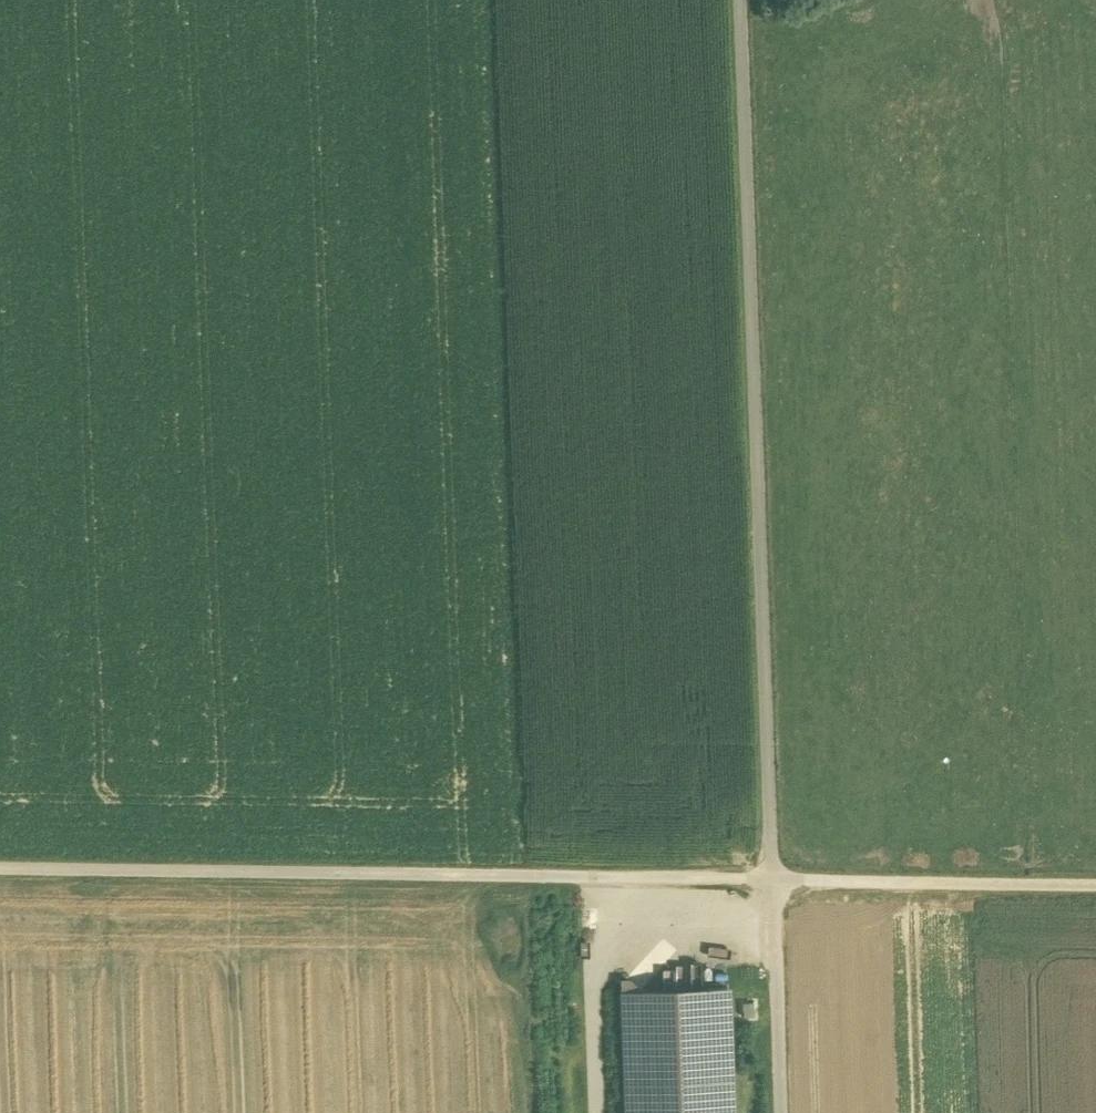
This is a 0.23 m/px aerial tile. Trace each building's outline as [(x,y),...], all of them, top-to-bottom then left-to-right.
[(733,984),(624,989),(629,1112),(739,1112),(733,984)]
